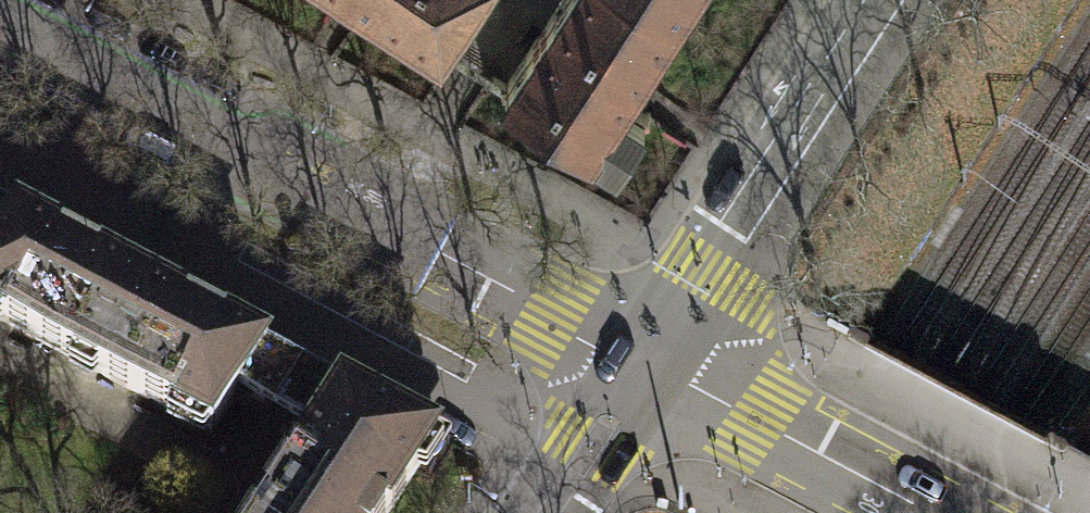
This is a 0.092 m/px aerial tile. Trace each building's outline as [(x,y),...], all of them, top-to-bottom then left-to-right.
[(440,45),(469,0),(370,0),(440,45)] [(677,12),(657,0),(560,0),(503,87),(591,143),(617,161),(647,115),(621,98),(628,87),(677,12)] [(677,12),(685,0),(657,0),(677,12)] [(146,280),(58,232),(0,202),(0,322),(98,374),(125,323),(123,322),(146,280)] [(125,323),(98,374),(211,434),(238,392),(288,418),(311,430),(342,384),(197,307),(146,280),(123,322),(125,323)] [(401,495),(439,436),(342,384),(311,430),(288,418),(267,451),(289,465),(258,512),(389,512),(401,495)]
